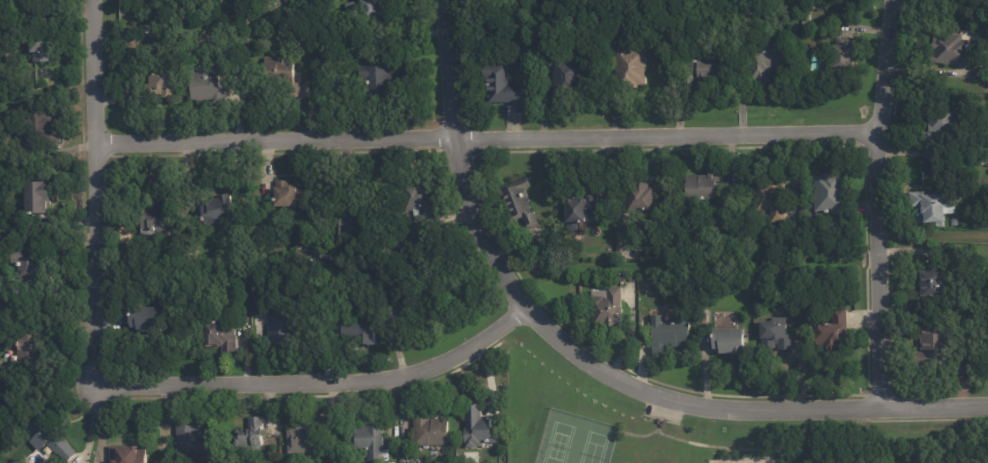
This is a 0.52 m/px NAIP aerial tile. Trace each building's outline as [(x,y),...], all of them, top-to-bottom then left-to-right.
[(368,21),(362,0),(390,0),(392,5),(384,8),(384,9),(386,16),(368,21)] [(57,41),(57,45),(54,45),(54,49),(56,49),(56,54),(54,54),(54,59),(36,59),(36,50),(29,50),(29,40),(34,40),(34,32),(57,31),(57,35),(60,35),(60,39),(57,39),(57,41)] [(962,34),(963,34),(963,39),(969,39),(968,51),(972,51),(971,64),(932,63),(933,41),(934,41),(934,33),(962,34)] [(840,36),(852,37),(851,45),(853,45),(850,76),(836,74),(836,67),(831,67),(834,35),(840,36)] [(638,48),(647,48),(647,70),(646,70),(646,76),(647,76),(647,84),(639,84),(639,86),(628,86),(628,84),(618,85),(617,54),(610,54),(610,44),(618,44),(618,46),(631,46),(631,48),(638,48)] [(751,85),(751,44),(791,44),(791,76),(774,76),(774,71),(771,71),(771,72),(767,72),(767,85),(751,85)] [(707,59),(721,59),(721,78),(697,79),(697,85),(685,85),(684,53),(707,53),(707,59)] [(554,96),(555,56),(568,57),(568,59),(586,60),(584,100),(554,99),(554,96)] [(295,72),(295,82),(301,82),(301,94),(291,94),(291,84),(277,85),(277,78),(266,78),(266,57),(283,57),(283,62),(295,62),(295,72)] [(509,74),(509,84),(523,84),(524,101),(486,103),(485,64),(509,63),(509,74)] [(401,93),(401,97),(387,97),(387,94),(364,94),(364,66),(392,66),(392,86),(401,86),(401,93)] [(227,98),(228,107),(210,108),(210,104),(194,105),(192,69),(220,68),(221,91),(227,91),(227,98)] [(157,97),(151,97),(150,73),(159,73),(159,70),(175,69),(177,96),(157,97)] [(61,141),(24,142),(23,102),(54,101),(54,113),(50,113),(50,116),(52,116),(52,125),(60,125),(61,141)] [(952,111),(951,143),(923,142),(924,127),(928,127),(929,118),(927,118),(928,110),(952,111)] [(724,172),(724,182),(716,182),(717,198),(685,199),(684,174),(704,174),(704,178),(709,178),(709,165),(724,165),(724,172)] [(846,200),(846,213),(831,213),(831,211),(815,211),(815,175),(823,175),(823,172),(835,172),(835,169),(846,169),(846,200)] [(540,224),(524,231),(518,218),(510,222),(496,190),(528,176),(532,186),(525,188),(540,224)] [(787,193),(787,221),(772,221),(772,210),(755,210),(755,179),(772,179),(772,181),(779,181),(779,184),(787,184),(787,193)] [(275,205),(275,186),(276,186),(276,180),(290,180),(290,186),(296,186),(296,187),(312,187),(312,205),(297,205),(297,213),(282,213),(282,205),(275,205)] [(432,206),(432,207),(424,208),(425,220),(416,221),(414,209),(408,210),(404,185),(411,185),(410,182),(419,180),(419,183),(429,182),(432,206)] [(50,193),(49,193),(49,199),(46,199),(47,212),(25,213),(24,181),(50,181),(50,193)] [(649,182),(649,184),(656,184),(655,214),(626,213),(628,183),(637,183),(637,181),(649,182)] [(945,216),(945,220),(925,222),(924,212),(922,212),(922,207),(923,207),(922,205),(911,206),(910,192),(925,191),(925,194),(943,192),(945,216)] [(237,217),(208,224),(202,203),(206,202),(206,200),(219,196),(219,195),(231,192),(237,217)] [(598,199),(598,221),(586,221),(586,235),(565,235),(565,197),(580,197),(580,198),(598,198),(598,199)] [(946,213),(945,197),(955,197),(956,212),(946,213)] [(158,205),(170,205),(170,235),(147,235),(147,228),(141,228),(141,202),(151,202),(151,205),(158,205)] [(336,204),(374,211),(368,248),(355,246),(357,237),(344,235),(345,233),(323,229),(327,203),(336,204)] [(39,273),(39,280),(19,279),(20,266),(10,265),(11,247),(41,249),(39,273)] [(331,260),(320,259),(320,252),(331,252),(331,260)] [(921,271),(925,271),(925,262),(943,262),(944,302),(921,302),(921,271)] [(651,293),(641,293),(641,276),(651,276),(651,293)] [(408,315),(407,315),(403,300),(421,295),(422,299),(432,297),(429,289),(439,286),(447,315),(433,319),(430,309),(408,315)] [(622,288),(622,326),(592,326),(593,296),(605,296),(605,299),(608,299),(608,286),(622,286),(622,288)] [(9,304),(0,306),(0,297),(7,296),(9,304)] [(130,324),(130,306),(150,306),(150,301),(160,301),(160,328),(135,328),(135,327),(130,327),(130,324)] [(847,310),(847,332),(845,332),(845,346),(838,346),(838,348),(823,348),(823,345),(815,345),(815,323),(818,320),(821,320),(823,322),(823,324),(833,324),(833,308),(847,309),(847,310)] [(267,342),(268,311),(283,311),(283,314),(295,314),(294,349),(280,349),(280,351),(267,351),(267,342)] [(676,322),(689,322),(690,346),(672,347),(672,343),(667,343),(668,354),(654,355),(652,315),(662,314),(662,323),(676,322)] [(787,319),(787,333),(793,333),(794,349),(761,349),(761,320),(775,320),(775,317),(787,317),(787,319)] [(375,344),(356,344),(356,341),(343,341),(343,318),(375,318),(375,344)] [(237,339),(237,351),(223,351),(223,345),(203,345),(203,321),(237,321),(237,339)] [(49,325),(48,337),(42,337),(42,350),(40,350),(40,363),(19,362),(20,324),(49,325)] [(932,376),(926,376),(926,364),(919,364),(919,352),(922,352),(922,327),(956,327),(956,353),(945,353),(946,376),(932,376)] [(719,351),(719,349),(713,349),(712,329),(744,328),(744,354),(731,354),(731,352),(719,353),(719,351)] [(970,370),(970,373),(956,373),(956,360),(970,359),(970,370)] [(481,406),(481,419),(485,419),(485,417),(492,417),(492,418),(500,418),(500,442),(483,442),(484,445),(477,445),(477,447),(466,447),(465,427),(467,427),(466,405),(471,405),(471,404),(481,403),(481,406)] [(77,452),(67,461),(58,452),(57,453),(48,443),(39,451),(30,441),(33,439),(22,426),(41,410),(77,452)] [(449,420),(449,445),(415,445),(415,410),(431,410),(431,415),(442,415),(442,420),(449,420)] [(264,426),(263,450),(238,450),(238,431),(247,431),(247,428),(249,428),(249,416),(264,416),(264,426)] [(209,454),(178,454),(177,418),(197,417),(197,425),(206,425),(206,430),(211,430),(211,454),(209,454)] [(383,427),(383,459),(369,459),(369,449),(351,448),(351,426),(368,426),(368,420),(383,420),(383,427)] [(321,427),(321,453),(288,453),(288,428),(294,428),(294,423),(302,423),(302,422),(321,422),(321,427)] [(145,448),(145,462),(111,462),(110,446),(136,445),(136,448),(145,448)]
